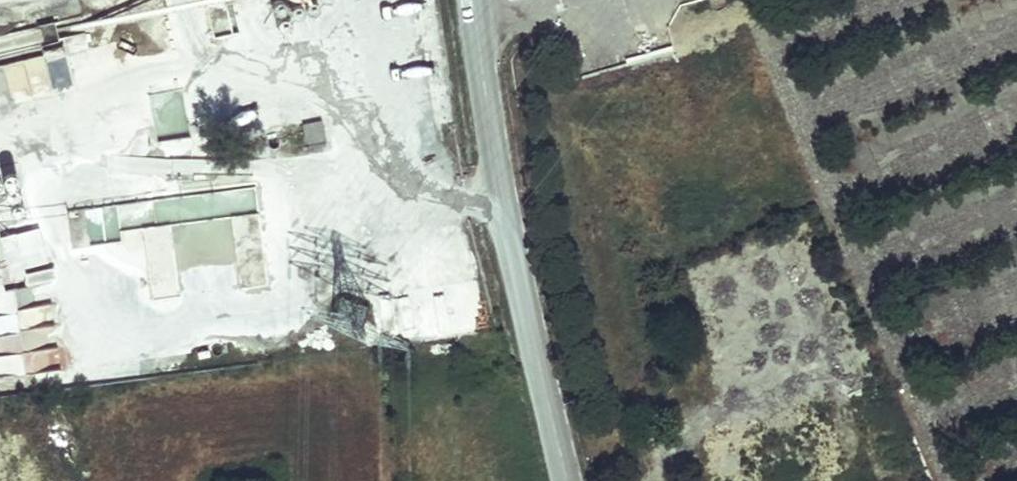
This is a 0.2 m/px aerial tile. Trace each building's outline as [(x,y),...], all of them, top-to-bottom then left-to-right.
[(214,35),(231,33),(227,0),(210,2),(214,35)] [(73,86),(58,24),(25,32),(30,51),(0,58),(0,103),(73,86)] [(187,135),(184,93),(153,96),(156,138),(187,135)] [(69,164),(22,165),(22,207),(69,206),(69,164)] [(10,214),(3,189),(0,190),(0,217),(10,214)] [(118,207),(69,209),(70,244),(119,243),(118,207)] [(6,260),(10,276),(60,265),(50,222),(0,234),(0,262),(6,260)] [(168,229),(152,231),(156,258),(172,255),(168,229)] [(29,369),(11,288),(5,289),(0,266),(0,375),(29,369)]
